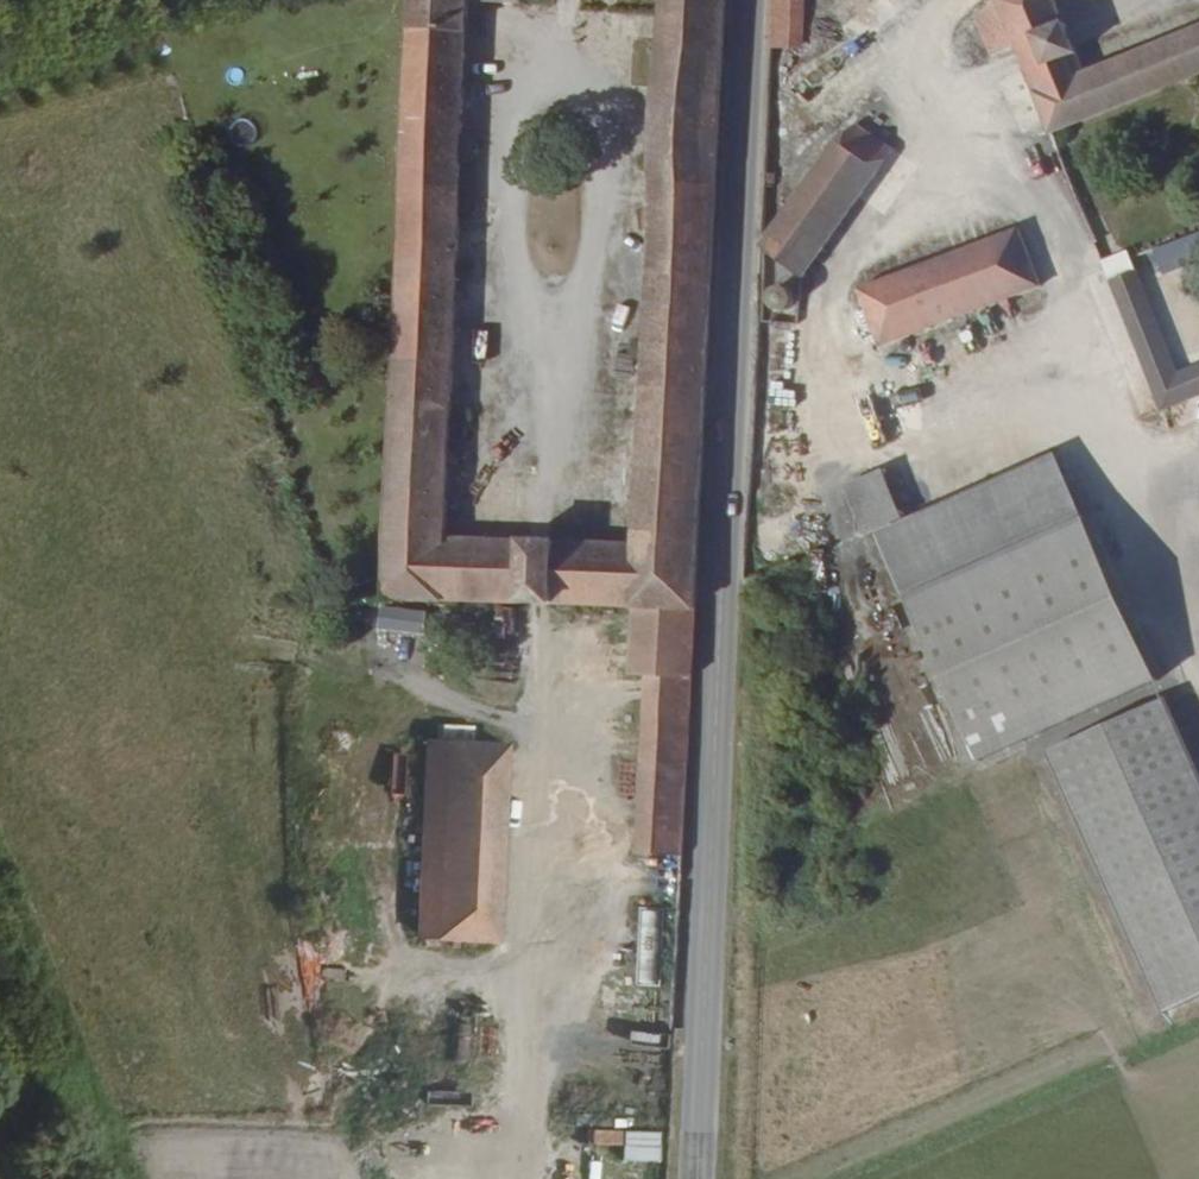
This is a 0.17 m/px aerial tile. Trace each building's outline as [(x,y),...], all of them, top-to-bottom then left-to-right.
[(401,373),(390,594),(635,602),(692,605),(710,240),(720,97),(724,0),(662,0),(655,172),(651,172),(651,181),(655,181),(654,198),(649,198),(650,206),(654,207),(650,259),(645,260),(645,269),(648,270),(647,290),(644,291),(644,301),(647,301),(645,348),(641,349),(640,360),(645,360),(644,376),(640,376),(640,385),(644,385),(637,538),(448,531),(458,260),(461,153),(468,0),(413,0),(401,373)] [(769,71),(805,74),(808,0),(772,0),(769,71)] [(1038,84),(1090,62),(1065,0),(991,0),(982,8),(993,44),(1018,34),(1038,84)] [(1054,125),(1198,69),(1198,18),(1090,62),(1038,84),(1054,125)] [(760,234),(757,261),(791,286),(900,147),(862,117),(766,239),(760,234)] [(1017,224),(858,287),(880,346),(1041,285),(1017,224)] [(1141,250),(1149,278),(1194,264),(1186,236),(1141,250)] [(1168,402),(1198,390),(1198,363),(1181,371),(1137,264),(1115,273),(1148,353),(1168,402)] [(898,407),(901,429),(920,427),(918,405),(898,407)] [(1055,451),(874,525),(966,757),(1152,684),(1055,451)] [(855,477),(874,525),(914,508),(894,460),(855,477)] [(636,971),(678,972),(692,605),(635,602),(632,664),(644,664),(636,971)] [(421,633),(421,609),(376,609),(376,633),(421,633)] [(508,658),(511,630),(494,628),(492,656),(508,658)] [(374,647),(372,667),(409,670),(411,651),(374,647)] [(1146,1026),(1198,1006),(1198,807),(1162,713),(1041,761),(1146,1026)] [(416,934),(465,935),(500,936),(505,739),(425,739),(419,853),(396,853),(395,890),(418,890),(416,934)]
